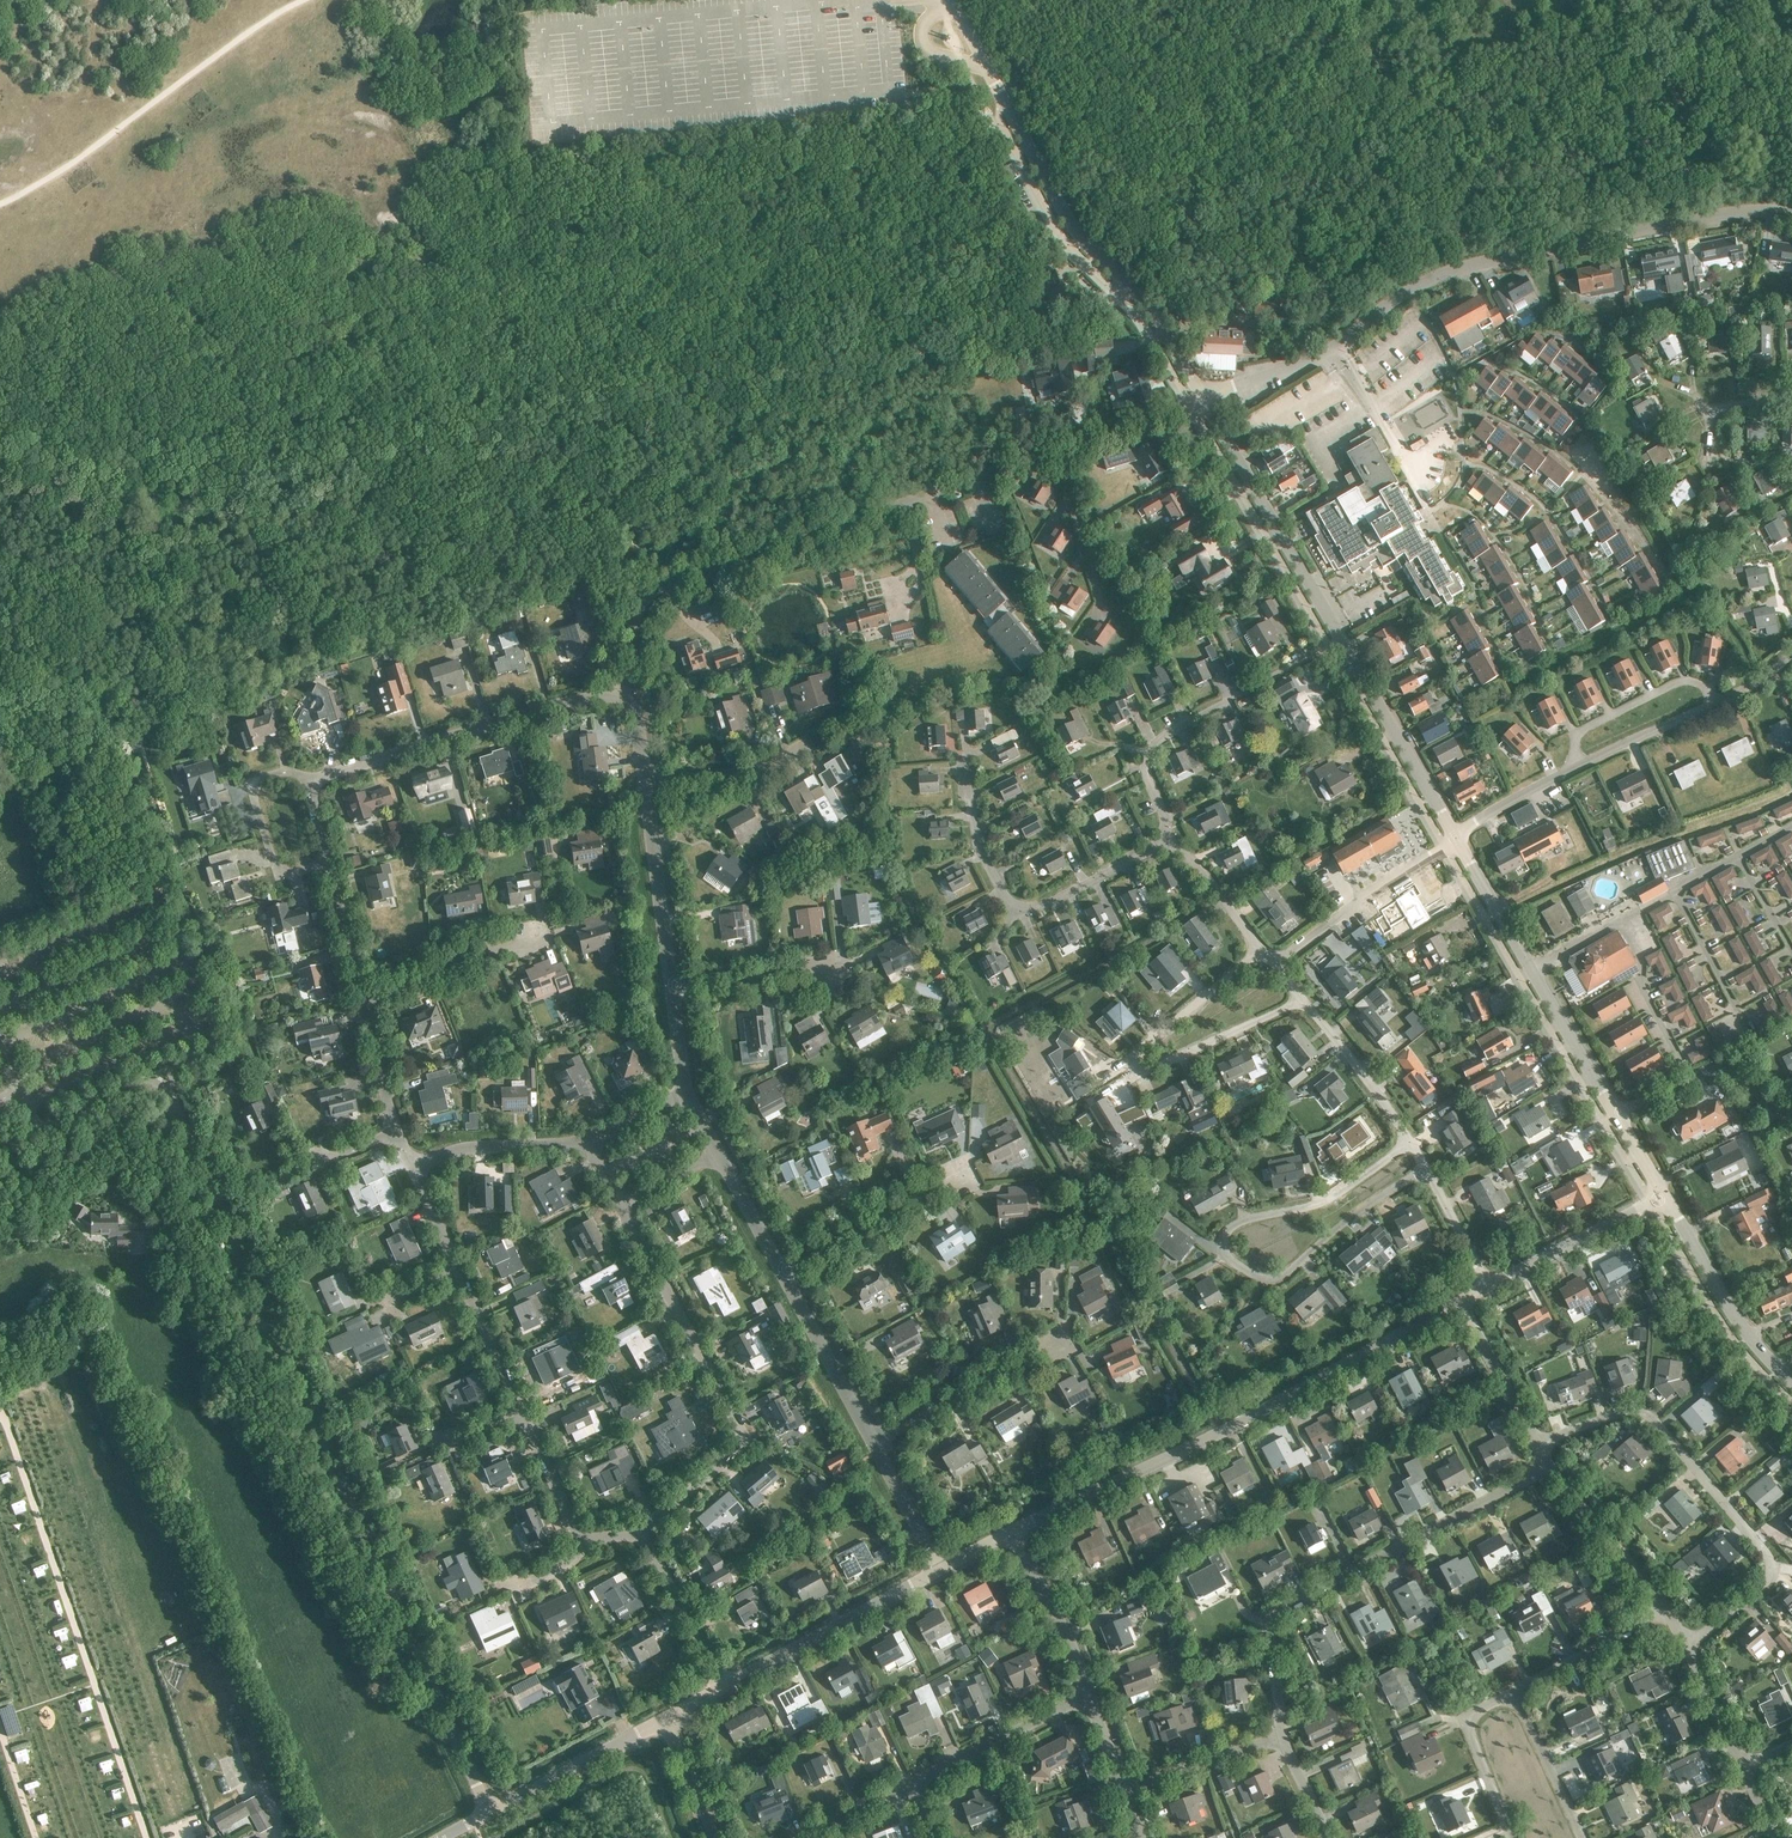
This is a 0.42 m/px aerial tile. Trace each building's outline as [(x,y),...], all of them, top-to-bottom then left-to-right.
[(1009,181),(1020,175),(1013,162),(1003,166),(1002,164),(996,167),(1000,176),(1006,174),(1009,181)] [(1701,252),(1689,254),(1689,256),(1690,258),(1694,279),(1696,291),(1702,290),(1699,275),(1708,273),(1706,266),(1704,266),(1703,263),(1725,258),(1732,257),(1732,258),(1733,263),(1744,261),(1743,258),(1741,246),(1736,247),(1734,238),(1699,245),(1701,252)] [(1772,242),(1770,261),(1791,264),(1791,245),(1772,242)] [(1676,249),(1641,256),(1644,274),(1656,272),(1658,279),(1666,277),(1670,294),(1684,291),(1680,274),(1683,274),(1684,281),(1694,279),(1690,258),(1689,256),(1680,258),(1680,260),(1678,260),(1676,249)] [(1591,269),(1577,271),(1581,294),(1613,288),(1613,293),(1624,291),(1620,270),(1610,272),(1609,265),(1599,267),(1599,268),(1591,269)] [(1039,276),(1043,289),(1056,284),(1052,272),(1039,276)] [(1504,286),(1513,303),(1524,297),(1530,308),(1540,303),(1525,278),(1515,283),(1513,281),(1504,286)] [(1478,299),(1441,319),(1451,338),(1453,338),(1460,352),(1486,339),(1481,330),(1492,324),(1493,327),(1503,322),(1496,309),(1487,314),(1478,299)] [(1498,305),(1506,319),(1514,315),(1506,300),(1498,305)] [(1272,319),(1275,308),(1259,302),(1256,314),(1272,319)] [(1698,303),(1682,306),(1683,314),(1700,311),(1698,303)] [(1752,328),(1752,336),(1752,355),(1769,354),(1769,328),(1752,328)] [(1205,338),(1204,343),(1193,342),(1193,353),(1196,361),(1198,363),(1199,365),(1201,367),(1204,369),(1207,370),(1237,371),(1238,355),(1242,356),(1243,332),(1205,330),(1205,338)] [(1709,351),(1726,351),(1726,332),(1709,332),(1709,351)] [(1669,359),(1684,351),(1674,334),(1660,343),(1669,359)] [(1537,335),(1528,345),(1522,340),(1518,346),(1523,350),(1524,350),(1535,359),(1551,340),(1548,344),(1537,335)] [(1562,349),(1551,340),(1535,359),(1536,359),(1539,356),(1549,365),(1565,346),(1562,349)] [(1094,343),(1095,351),(1080,352),(1082,372),(1097,371),(1096,363),(1114,362),(1112,341),(1094,343)] [(1565,346),(1549,365),(1550,365),(1553,361),(1563,370),(1576,355),(1565,346)] [(1587,365),(1576,355),(1563,370),(1574,380),(1587,365)] [(1622,363),(1631,380),(1646,372),(1636,355),(1622,363)] [(1036,377),(1032,378),(1034,387),(1038,386),(1039,391),(1053,388),(1055,395),(1074,391),(1072,384),(1075,383),(1070,364),(1068,364),(1066,357),(1047,362),(1049,369),(1035,372),(1036,377)] [(1127,371),(1115,375),(1122,401),(1135,397),(1137,404),(1153,400),(1143,364),(1127,369),(1127,371)] [(1598,374),(1587,365),(1574,380),(1585,388),(1582,392),(1598,374)] [(1486,391),(1502,372),(1499,376),(1488,367),(1475,382),(1486,391)] [(1501,397),(1516,378),(1513,381),(1502,372),(1486,391),(1487,392),(1490,388),(1501,397)] [(1598,374),(1582,392),(1594,402),(1606,387),(1595,378),(1598,374)] [(1516,378),(1501,397),(1504,393),(1515,402),(1527,387),(1516,378)] [(1526,412),(1541,393),(1538,396),(1527,387),(1515,402),(1526,412)] [(1541,393),(1526,412),(1529,408),(1540,417),(1552,402),(1541,393)] [(1662,420),(1659,415),(1650,399),(1634,409),(1643,425),(1651,420),(1654,425),(1662,420)] [(1551,426),(1563,411),(1552,402),(1540,417),(1551,426)] [(1563,411),(1551,426),(1562,436),(1575,421),(1563,411)] [(1484,443),(1500,424),(1497,427),(1486,418),(1473,433),(1484,443)] [(1767,442),(1767,422),(1749,422),(1749,442),(1746,442),(1746,444),(1751,444),(1751,442),(1767,442)] [(1511,433),(1500,424),(1484,443),(1485,443),(1488,440),(1499,448),(1511,433)] [(1388,449),(1376,428),(1357,438),(1361,446),(1347,455),(1357,472),(1352,474),(1360,487),(1343,497),(1341,494),(1305,514),(1317,535),(1314,537),(1330,564),(1333,562),(1338,571),(1347,566),(1352,575),(1360,570),(1362,573),(1372,567),(1370,564),(1378,559),(1383,568),(1396,561),(1401,569),(1405,567),(1425,602),(1430,599),(1434,608),(1445,602),(1447,606),(1454,602),(1451,598),(1464,591),(1453,573),(1449,575),(1429,540),(1424,543),(1415,527),(1419,524),(1399,488),(1396,489),(1394,486),(1398,484),(1388,467),(1380,454),(1388,449)] [(1511,433),(1499,448),(1510,458),(1525,439),(1522,442),(1511,433)] [(1412,451),(1424,444),(1421,439),(1409,446),(1412,451)] [(1536,448),(1525,439),(1510,458),(1513,454),(1524,463),(1536,448)] [(1269,458),(1265,460),(1268,465),(1270,464),(1275,472),(1289,464),(1283,455),(1297,447),(1293,440),(1263,448),(1269,458)] [(1137,451),(1135,448),(1103,458),(1107,470),(1138,461),(1150,481),(1169,470),(1153,442),(1137,451)] [(1674,460),(1673,458),(1664,443),(1648,453),(1648,454),(1642,457),(1646,464),(1652,461),(1657,469),(1674,460)] [(1547,457),(1536,448),(1524,463),(1535,472),(1550,454),(1550,453),(1547,457)] [(1561,463),(1550,454),(1535,472),(1535,473),(1538,469),(1549,478),(1561,463)] [(1561,463),(1549,478),(1560,488),(1573,472),(1561,463)] [(1763,495),(1779,485),(1769,468),(1753,477),(1763,495)] [(1305,489),(1315,483),(1312,477),(1305,481),(1298,469),(1293,472),(1291,469),(1282,475),(1284,479),(1278,482),(1283,492),(1290,488),(1292,491),(1298,487),(1297,485),(1300,484),(1302,484),(1305,489)] [(1484,497),(1497,482),(1485,472),(1485,473),(1483,472),(1479,477),(1480,478),(1479,480),(1474,475),(1468,482),(1473,487),(1484,497)] [(1024,494),(1043,505),(1053,489),(1038,480),(1032,490),(1027,488),(1024,494)] [(1677,507),(1695,496),(1686,481),(1668,491),(1677,507)] [(1495,506),(1511,487),(1510,487),(1507,491),(1497,482),(1484,497),(1495,506)] [(1577,509),(1594,499),(1586,486),(1569,496),(1577,509)] [(1511,487),(1495,506),(1498,503),(1509,512),(1522,497),(1511,487)] [(1716,493),(1718,497),(1715,499),(1725,517),(1741,508),(1731,490),(1727,492),(1725,487),(1716,493)] [(1156,497),(1140,506),(1147,518),(1165,508),(1174,523),(1175,525),(1170,528),(1177,539),(1205,522),(1198,511),(1190,516),(1189,514),(1191,513),(1179,492),(1162,502),(1162,503),(1160,504),(1156,497)] [(1522,497),(1509,512),(1520,521),(1533,506),(1522,497)] [(1584,521),(1605,509),(1601,511),(1594,499),(1577,509),(1584,521)] [(1605,509),(1584,521),(1584,522),(1588,519),(1595,531),(1612,521),(1605,509)] [(1789,536),(1781,520),(1787,516),(1784,510),(1772,516),(1775,522),(1766,527),(1774,544),(1789,536)] [(1537,544),(1554,534),(1547,521),(1530,531),(1537,544)] [(1602,544),(1624,531),(1623,531),(1619,533),(1612,521),(1595,531),(1602,544)] [(1468,546),(1485,536),(1477,523),(1460,533),(1468,546)] [(1041,541),(1060,553),(1070,537),(1056,528),(1050,538),(1045,535),(1041,541)] [(1614,554),(1631,544),(1624,531),(1602,544),(1607,542),(1614,554)] [(1562,547),(1554,534),(1537,544),(1544,556),(1562,547)] [(1475,558),(1496,546),(1492,548),(1485,536),(1468,546),(1475,558)] [(1631,544),(1614,554),(1621,566),(1642,554),(1642,553),(1638,556),(1631,544)] [(1233,579),(1223,561),(1213,567),(1201,546),(1176,561),(1184,575),(1194,569),(1208,594),(1225,584),(1226,586),(1232,582),(1231,580),(1233,579)] [(1486,568),(1503,558),(1496,546),(1475,558),(1475,559),(1479,556),(1486,568)] [(1569,559),(1562,547),(1544,556),(1552,569),(1573,557),(1573,556),(1569,559)] [(955,580),(973,564),(965,554),(946,570),(955,580)] [(1642,554),(1621,566),(1625,564),(1632,576),(1649,566),(1642,554)] [(1563,579),(1580,569),(1573,557),(1552,569),(1556,567),(1563,579)] [(1503,558),(1486,568),(1493,581),(1511,571),(1503,558)] [(1166,559),(1153,567),(1157,574),(1170,566),(1166,559)] [(955,580),(963,590),(981,574),(973,564),(955,580)] [(1639,589),(1656,579),(1649,566),(1632,576),(1639,589)] [(1749,585),(1768,582),(1765,568),(1755,570),(1754,569),(1746,571),(1749,585)] [(1587,581),(1580,569),(1563,579),(1570,591),(1566,593),(1566,594),(1587,581)] [(1496,596),(1518,583),(1511,571),(1493,581),(1500,593),(1496,595),(1496,596)] [(844,587),(857,583),(854,572),(841,575),(844,587)] [(971,599),(989,583),(981,574),(963,590),(971,599)] [(1059,609),(1071,617),(1086,596),(1061,579),(1050,594),(1063,603),(1059,609)] [(1656,579),(1639,589),(1647,601),(1664,591),(1656,579)] [(1573,606),(1590,596),(1583,584),(1588,582),(1587,581),(1566,594),(1573,606)] [(971,599),(979,608),(997,593),(989,583),(971,599)] [(1504,608),(1521,598),(1514,586),(1518,584),(1518,583),(1496,596),(1504,608)] [(572,594),(576,609),(590,605),(586,590),(572,594)] [(997,593),(979,608),(987,618),(991,615),(1006,603),(997,593)] [(1598,609),(1590,596),(1573,606),(1580,619),(1598,609)] [(1511,620),(1528,610),(1521,598),(1504,608),(1511,620)] [(1269,619),(1278,614),(1271,601),(1262,606),(1269,619)] [(862,632),(890,625),(885,605),(856,612),(857,615),(844,619),(848,633),(861,630),(862,632)] [(1403,619),(1414,613),(1410,607),(1400,612),(1403,619)] [(1778,632),(1776,625),(1773,608),(1762,610),(1762,609),(1753,610),(1757,629),(1766,627),(1768,634),(1778,632)] [(1605,621),(1598,609),(1580,619),(1588,631),(1605,621)] [(994,618),(991,615),(987,618),(982,623),(989,632),(998,642),(1016,626),(1002,610),(994,618)] [(1528,610),(1511,620),(1518,632),(1514,635),(1535,623),(1528,610)] [(1458,633),(1475,624),(1467,611),(1450,620),(1458,633)] [(1085,635),(1103,647),(1114,632),(1100,622),(1094,632),(1089,629),(1085,635)] [(1262,655),(1280,645),(1272,631),(1274,630),(1269,622),(1249,633),(1262,655)] [(911,623),(890,628),(894,642),(915,637),(911,623)] [(1521,648),(1538,638),(1531,626),(1535,623),(1514,635),(1521,648)] [(569,659),(593,651),(585,624),(571,628),(573,635),(564,638),(563,637),(558,639),(561,649),(565,647),(569,659)] [(1475,624),(1458,633),(1465,646),(1482,636),(1475,624)] [(998,642),(1006,652),(1024,636),(1016,626),(998,642)] [(1378,645),(1386,661),(1388,660),(1391,665),(1404,658),(1393,637),(1394,636),(1390,627),(1375,634),(1380,644),(1378,645)] [(454,649),(467,645),(462,629),(449,633),(454,649)] [(518,674),(527,672),(522,655),(525,654),(522,643),(518,644),(514,631),(502,635),(506,648),(503,649),(505,656),(497,659),(498,662),(494,663),(498,675),(508,672),(509,673),(517,670),(518,674)] [(1006,652),(1014,661),(1033,646),(1024,636),(1006,652)] [(1482,636),(1465,646),(1472,658),(1468,660),(1468,661),(1489,648),(1482,636)] [(1538,638),(1521,648),(1529,660),(1546,651),(1538,638)] [(1721,646),(1721,643),(1702,640),(1698,665),(1718,668),(1719,655),(1723,655),(1724,647),(1721,646)] [(689,648),(680,651),(687,674),(701,670),(699,664),(705,662),(702,650),(701,651),(698,642),(688,645),(689,648)] [(1667,642),(1650,650),(1661,673),(1678,664),(1672,652),(1676,651),(1672,643),(1669,645),(1667,642)] [(1033,646),(1014,661),(1023,671),(1041,656),(1033,646)] [(1415,652),(1421,663),(1429,658),(1424,648),(1415,652)] [(1489,648),(1468,661),(1475,673),(1492,663),(1485,651),(1489,649),(1489,648)] [(737,650),(714,657),(718,671),(741,663),(737,650)] [(1212,661),(1218,658),(1215,650),(1208,653),(1212,661)] [(454,690),(465,686),(457,661),(430,670),(434,683),(442,681),(445,691),(443,691),(445,697),(455,694),(454,690)] [(1196,686),(1211,678),(1203,661),(1188,669),(1196,686)] [(1630,664),(1629,661),(1611,669),(1623,692),(1640,683),(1634,671),(1637,670),(1633,662),(1630,664)] [(1492,663),(1475,673),(1482,686),(1499,676),(1492,663)] [(412,694),(407,679),(403,664),(391,668),(396,682),(378,688),(387,716),(406,710),(402,697),(412,694)] [(336,667),(323,671),(325,678),(339,674),(336,667)] [(800,713),(838,701),(830,675),(811,680),(812,684),(793,690),(800,713)] [(1413,675),(1398,683),(1399,684),(1398,686),(1400,690),(1402,690),(1404,695),(1419,687),(1430,681),(1426,675),(1416,680),(1413,675)] [(1153,701),(1168,694),(1160,677),(1145,684),(1153,701)] [(1276,698),(1292,688),(1288,680),(1271,690),(1276,698)] [(1593,683),(1591,680),(1574,688),(1585,711),(1602,702),(1596,690),(1599,689),(1596,681),(1593,683)] [(317,697),(305,718),(299,715),(297,719),(301,733),(315,729),(313,724),(327,719),(329,726),(346,720),(342,706),(336,708),(331,692),(317,684),(311,694),(317,697)] [(1125,689),(1129,698),(1135,694),(1131,686),(1125,689)] [(271,687),(262,690),(265,700),(275,698),(271,687)] [(769,705),(785,701),(781,687),(765,692),(769,705)] [(1303,736),(1322,725),(1304,693),(1285,705),(1303,736)] [(1414,714),(1415,716),(1429,709),(1432,715),(1444,709),(1439,701),(1428,707),(1425,701),(1432,698),(1429,693),(1408,703),(1411,708),(1410,710),(1412,714),(1414,714)] [(738,716),(746,713),(741,695),(731,698),(732,703),(714,709),(722,736),(742,730),(738,716)] [(1555,701),(1553,698),(1536,707),(1547,729),(1565,721),(1559,709),(1562,707),(1558,700),(1555,701)] [(1117,725),(1132,717),(1124,700),(1108,708),(1117,725)] [(263,710),(265,717),(254,721),(237,726),(245,751),(261,746),(258,735),(267,732),(268,735),(268,734),(269,736),(271,737),(273,737),(275,735),(276,734),(276,732),(272,720),(280,717),(276,706),(263,710)] [(1076,720),(1072,722),(1057,729),(1066,746),(1090,735),(1078,709),(1071,712),(1076,720)] [(969,732),(985,731),(984,712),(967,713),(969,732)] [(1447,724),(1443,715),(1424,725),(1431,740),(1445,734),(1442,726),(1447,724)] [(1238,719),(1231,722),(1216,729),(1224,747),(1225,747),(1226,749),(1234,745),(1233,743),(1246,736),(1238,719)] [(1791,738),(1791,734),(1786,720),(1770,727),(1778,745),(1791,738)] [(1518,728),(1516,725),(1502,739),(1520,757),(1534,744),(1524,734),(1527,731),(1521,725),(1518,728)] [(929,748),(945,746),(944,727),(928,728),(929,748)] [(1003,765),(1020,756),(1012,741),(1019,737),(1015,729),(991,742),(1003,765)] [(585,782),(607,779),(603,749),(596,750),(595,735),(573,737),(575,753),(581,752),(585,782)] [(137,739),(127,742),(131,752),(140,749),(137,739)] [(1457,759),(1463,757),(1454,739),(1433,749),(1441,765),(1456,757),(1457,759)] [(1738,760),(1753,753),(1746,739),(1722,750),(1728,762),(1737,758),(1738,760)] [(516,778),(524,775),(519,761),(511,763),(507,748),(496,751),(497,753),(479,759),(486,780),(514,771),(516,778)] [(1192,748),(1184,751),(1169,759),(1178,776),(1201,765),(1192,748)] [(828,790),(855,775),(845,756),(827,766),(831,772),(821,778),(828,790)] [(1473,786),(1469,778),(1477,773),(1471,761),(1456,769),(1464,785),(1454,790),(1461,804),(1486,790),(1481,781),(1473,786)] [(1691,783),(1706,776),(1699,761),(1675,773),(1680,785),(1690,780),(1691,783)] [(209,762),(184,770),(191,792),(194,791),(201,813),(220,808),(215,794),(213,795),(211,787),(215,785),(209,762)] [(1336,796),(1357,784),(1346,766),(1334,772),(1330,764),(1316,772),(1323,785),(1328,782),(1336,796)] [(413,778),(419,798),(428,796),(428,797),(433,795),(432,794),(450,789),(443,769),(413,778)] [(1618,784),(1627,803),(1650,792),(1640,773),(1618,784)] [(1080,799),(1097,790),(1090,775),(1079,781),(1076,775),(1065,781),(1068,787),(1073,785),(1080,799)] [(920,794),(939,793),(938,776),(919,777),(920,794)] [(1005,801),(1022,792),(1015,777),(998,786),(1005,801)] [(818,811),(825,807),(815,789),(809,792),(801,779),(783,789),(795,810),(813,800),(818,811)] [(384,807),(392,805),(387,789),(364,796),(363,793),(344,799),(351,823),(371,817),(368,808),(383,804),(384,807)] [(1772,811),(1777,820),(1791,813),(1791,802),(1772,811)] [(1522,815),(1526,824),(1538,818),(1531,804),(1511,815),(1518,828),(1520,827),(1515,818),(1522,815)] [(1098,823),(1091,827),(1099,842),(1117,833),(1109,818),(1115,815),(1111,805),(1093,814),(1098,823)] [(749,836),(762,829),(751,808),(729,821),(738,838),(747,833),(749,836)] [(1205,833),(1222,825),(1215,809),(1198,818),(1205,833)] [(474,830),(468,811),(459,814),(465,833),(474,830)] [(1026,838),(1043,829),(1035,815),(1018,823),(1026,838)] [(1738,836),(1764,827),(1760,818),(1735,826),(1738,836)] [(1334,858),(1344,874),(1400,842),(1390,825),(1390,826),(1386,819),(1331,851),(1335,858),(1334,858)] [(931,840),(950,838),(949,821),(930,823),(931,840)] [(1502,875),(1564,843),(1553,822),(1513,842),(1515,844),(1493,856),(1502,875)] [(774,842),(780,839),(772,823),(765,827),(774,842)] [(598,843),(606,842),(604,830),(585,833),(586,842),(571,845),(574,865),(601,860),(598,843)] [(1700,849),(1726,840),(1723,830),(1697,839),(1700,849)] [(1774,843),(1784,860),(1791,855),(1791,854),(1788,847),(1791,844),(1791,833),(1774,843)] [(538,857),(553,855),(550,839),(535,842),(538,857)] [(1663,882),(1695,868),(1684,841),(1646,857),(1655,879),(1661,876),(1663,882)] [(1228,870),(1245,861),(1238,846),(1221,854),(1228,870)] [(1770,846),(1750,857),(1754,866),(1766,859),(1770,867),(1779,862),(1770,846)] [(1050,874),(1068,865),(1060,850),(1043,859),(1050,874)] [(1318,868),(1316,865),(1329,858),(1325,852),(1303,865),(1307,870),(1310,868),(1311,872),(1318,868)] [(731,889),(747,867),(733,856),(729,862),(721,856),(708,872),(731,889)] [(236,901),(252,896),(246,875),(240,877),(239,872),(237,872),(234,862),(220,867),(217,857),(209,859),(212,867),(206,868),(211,883),(222,880),(223,882),(232,880),(233,885),(231,885),(236,901)] [(970,883),(963,868),(959,862),(942,871),(953,892),(970,883)] [(385,874),(390,873),(388,865),(372,869),(374,877),(365,879),(371,903),(391,898),(385,874)] [(1287,875),(1295,885),(1306,877),(1298,867),(1287,875)] [(1732,867),(1711,879),(1722,899),(1732,893),(1726,883),(1737,877),(1732,867)] [(1164,893),(1179,886),(1170,869),(1156,876),(1164,893)] [(1776,877),(1789,900),(1791,899),(1791,884),(1785,872),(1776,877)] [(540,893),(540,890),(537,873),(524,876),(525,881),(507,884),(511,906),(534,902),(533,894),(540,893)] [(1643,904),(1668,890),(1661,877),(1636,891),(1643,904)] [(1706,881),(1690,890),(1695,898),(1702,894),(1708,906),(1717,901),(1706,881)] [(831,900),(840,899),(837,882),(828,884),(831,900)] [(825,883),(818,883),(820,902),(828,901),(825,883)] [(1415,928),(1431,919),(1419,898),(1421,897),(1414,885),(1381,908),(1385,913),(1377,918),(1386,933),(1395,928),(1393,924),(1408,916),(1415,928)] [(475,905),(481,904),(478,886),(470,888),(470,892),(444,897),(448,917),(476,912),(475,905)] [(1145,887),(1138,891),(1137,890),(1122,897),(1130,915),(1146,907),(1145,905),(1152,901),(1145,887)] [(1278,929),(1293,918),(1270,887),(1253,900),(1267,919),(1269,917),(1278,929)] [(1579,919),(1595,909),(1583,889),(1567,898),(1579,919)] [(845,917),(849,917),(850,927),(870,925),(866,895),(843,898),(845,917)] [(1750,925),(1737,901),(1727,907),(1741,930),(1750,925)] [(1649,914),(1658,931),(1667,926),(1662,918),(1673,912),(1668,903),(1649,914)] [(285,904),(267,908),(274,936),(283,934),(287,952),(297,949),(291,927),(309,923),(305,908),(287,913),(285,904)] [(1095,929),(1109,921),(1112,927),(1120,924),(1111,907),(1104,910),(1101,904),(1086,911),(1095,929)] [(745,922),(751,922),(749,905),(736,907),(737,914),(720,916),(722,928),(725,928),(727,941),(747,938),(745,922)] [(1556,937),(1573,929),(1560,905),(1550,910),(1552,916),(1546,919),(1556,937)] [(1733,930),(1720,906),(1711,911),(1724,935),(1733,930)] [(970,933),(988,924),(980,909),(971,914),(969,908),(960,913),(970,933)] [(818,918),(824,918),(823,909),(798,912),(801,936),(820,934),(818,918)] [(605,927),(615,924),(612,913),(584,921),(587,930),(577,933),(583,954),(611,946),(605,927)] [(1204,957),(1219,946),(1202,924),(1204,922),(1200,916),(1183,928),(1204,957)] [(1083,938),(1075,921),(1054,932),(1062,949),(1083,938)] [(1765,953),(1753,930),(1743,936),(1756,959),(1765,953)] [(1563,974),(1576,997),(1587,991),(1588,991),(1634,964),(1616,933),(1573,958),(1570,957),(1568,963),(1572,964),(1574,968),(1563,974)] [(1683,958),(1671,935),(1661,940),(1674,963),(1683,958)] [(889,976),(915,963),(902,936),(888,943),(892,950),(879,957),(889,976)] [(1433,967),(1449,958),(1443,947),(1446,945),(1440,936),(1421,947),(1433,967)] [(1741,966),(1751,961),(1738,938),(1728,943),(1741,966)] [(1025,964),(1040,957),(1048,953),(1045,946),(1037,950),(1031,939),(1017,947),(1025,964)] [(1660,950),(1645,958),(1649,968),(1655,965),(1662,979),(1672,974),(1660,950)] [(1010,968),(1001,951),(980,962),(988,979),(1010,968)] [(1172,991),(1185,980),(1179,973),(1181,972),(1177,967),(1181,964),(1172,952),(1166,958),(1170,963),(1157,973),(1172,991)] [(1344,999),(1358,987),(1343,968),(1345,966),(1336,957),(1321,972),(1328,980),(1326,981),(1332,988),(1334,987),(1344,999)] [(1769,959),(1760,964),(1773,987),(1782,982),(1769,959)] [(529,978),(520,981),(525,992),(533,989),(534,991),(556,983),(560,992),(571,988),(561,963),(550,968),(548,962),(526,971),(529,978)] [(1676,969),(1688,993),(1697,988),(1686,965),(1676,969)] [(324,987),(322,987),(320,980),(324,979),(320,966),(300,971),(302,980),(305,979),(308,992),(314,990),(317,1002),(327,999),(324,987)] [(1757,994),(1766,989),(1754,967),(1734,978),(1740,987),(1750,982),(1757,994)] [(1675,980),(1658,988),(1663,997),(1670,993),(1675,1004),(1684,999),(1675,980)] [(1424,982),(1410,989),(1413,996),(1428,989),(1424,982)] [(1377,988),(1355,1006),(1362,1015),(1358,1018),(1371,1034),(1369,1035),(1376,1043),(1377,1043),(1384,1051),(1396,1041),(1389,1033),(1390,1032),(1374,1013),(1388,1001),(1377,988)] [(1483,1000),(1490,997),(1486,990),(1465,999),(1475,1022),(1482,1019),(1483,1021),(1490,1018),(1483,1000)] [(1778,997),(1789,1017),(1791,1016),(1791,1000),(1788,991),(1778,997)] [(1604,1020),(1629,1006),(1621,992),(1596,1006),(1604,1020)] [(1713,1019),(1701,995),(1691,999),(1703,1023),(1713,1019)] [(1756,1022),(1761,1032),(1783,1019),(1772,999),(1763,1004),(1769,1015),(1756,1022)] [(1123,1032),(1136,1021),(1121,1004),(1105,1017),(1104,1016),(1096,1023),(1102,1030),(1101,1030),(1103,1032),(1104,1032),(1109,1038),(1121,1029),(1123,1032)] [(1687,1005),(1667,1015),(1672,1025),(1683,1019),(1687,1029),(1697,1024),(1687,1005)] [(887,1035),(882,1028),(869,1006),(860,1012),(861,1014),(844,1024),(860,1051),(887,1035)] [(425,1037),(444,1030),(435,1007),(401,1021),(409,1039),(424,1033),(425,1037)] [(750,1053),(772,1051),(770,1032),(772,1032),(769,1010),(757,1011),(758,1019),(745,1021),(750,1053)] [(821,1047),(830,1042),(822,1029),(820,1030),(812,1016),(795,1026),(804,1040),(801,1041),(807,1051),(820,1044),(821,1047)] [(335,1058),(342,1056),(339,1042),(340,1040),(339,1036),(337,1034),(336,1029),(333,1028),(322,1031),(319,1020),(292,1026),(295,1040),(308,1036),(313,1057),(321,1055),(321,1058),(334,1055),(335,1058)] [(1620,1049),(1645,1034),(1637,1020),(1612,1035),(1620,1049)] [(1718,1028),(1708,1033),(1719,1053),(1741,1041),(1736,1031),(1723,1039),(1718,1028)] [(1062,1055),(1059,1051),(1051,1056),(1059,1069),(1065,1065),(1073,1079),(1089,1069),(1080,1053),(1079,1052),(1077,1054),(1073,1047),(1079,1038),(1065,1029),(1058,1041),(1065,1053),(1062,1055)] [(1301,1068),(1318,1054),(1298,1030),(1290,1036),(1288,1034),(1281,1040),(1289,1050),(1282,1056),(1295,1072),(1285,1079),(1292,1088),(1307,1076),(1301,1068)] [(1492,1058),(1513,1046),(1505,1033),(1500,1036),(1497,1030),(1478,1041),(1484,1051),(1487,1049),(1492,1058)] [(641,1073),(643,1069),(634,1052),(642,1048),(636,1037),(624,1043),(629,1051),(613,1059),(611,1064),(620,1080),(626,1082),(641,1073)] [(1713,1055),(1703,1037),(1694,1041),(1698,1050),(1687,1056),(1692,1065),(1713,1055)] [(448,1047),(452,1057),(462,1053),(458,1043),(448,1047)] [(1661,1063),(1653,1049),(1628,1063),(1636,1077),(1661,1063)] [(1253,1080),(1260,1077),(1250,1054),(1243,1057),(1242,1056),(1219,1066),(1227,1083),(1249,1073),(1253,1080)] [(1783,1058),(1791,1076),(1791,1054),(1783,1058)] [(569,1102),(588,1092),(581,1078),(587,1075),(578,1057),(567,1063),(571,1070),(556,1078),(569,1102)] [(1420,1100),(1434,1090),(1418,1070),(1422,1067),(1414,1057),(1402,1066),(1410,1076),(1405,1080),(1420,1100)] [(1467,1077),(1485,1068),(1482,1061),(1463,1070),(1467,1077)] [(1522,1090),(1535,1081),(1526,1066),(1513,1074),(1510,1069),(1502,1074),(1515,1096),(1523,1091),(1522,1090)] [(528,1089),(535,1089),(535,1069),(527,1069),(528,1089)] [(1468,1083),(1472,1092),(1495,1080),(1491,1072),(1468,1083)] [(1334,1111),(1349,1099),(1339,1086),(1341,1084),(1333,1073),(1315,1087),(1334,1111)] [(441,1087),(456,1083),(454,1075),(428,1082),(430,1089),(418,1092),(425,1116),(447,1110),(441,1087)] [(765,1118),(786,1107),(778,1092),(781,1090),(775,1078),(762,1085),(766,1093),(755,1099),(765,1118)] [(1201,1109),(1201,1108),(1199,1104),(1209,1099),(1202,1084),(1192,1089),(1188,1081),(1170,1089),(1170,1090),(1152,1098),(1158,1110),(1182,1100),(1188,1114),(1189,1114),(1193,1122),(1192,1123),(1196,1133),(1216,1124),(1208,1106),(1201,1109)] [(265,1106),(277,1100),(270,1085),(258,1091),(265,1106)] [(331,1116),(356,1110),(351,1093),(335,1097),(333,1089),(319,1093),(322,1107),(329,1105),(331,1116)] [(502,1090),(502,1092),(493,1092),(494,1106),(502,1106),(502,1110),(517,1109),(517,1113),(526,1113),(525,1089),(502,1090)] [(1280,1107),(1297,1099),(1293,1091),(1276,1098),(1280,1107)] [(1141,1102),(1116,1112),(1106,1096),(1088,1108),(1089,1110),(1075,1119),(1082,1130),(1100,1119),(1113,1140),(1128,1130),(1124,1125),(1147,1116),(1141,1102)] [(1456,1097),(1436,1109),(1441,1118),(1461,1105),(1456,1097)] [(253,1135),(272,1127),(261,1103),(242,1111),(253,1135)] [(1695,1109),(1684,1115),(1683,1113),(1672,1119),(1676,1127),(1673,1129),(1672,1130),(1676,1136),(1677,1136),(1688,1130),(1691,1135),(1692,1136),(1698,1132),(1698,1131),(1704,1127),(1707,1132),(1729,1119),(1719,1103),(1699,1115),(1695,1109)] [(1536,1132),(1550,1124),(1541,1109),(1527,1117),(1525,1112),(1517,1117),(1530,1138),(1538,1134),(1536,1132)] [(958,1138),(955,1133),(963,1129),(955,1110),(923,1125),(927,1134),(932,1147),(947,1140),(948,1142),(958,1138)] [(1454,1155),(1473,1143),(1460,1122),(1465,1119),(1459,1110),(1444,1119),(1450,1128),(1441,1134),(1454,1155)] [(874,1137),(894,1129),(887,1114),(868,1122),(868,1121),(848,1130),(858,1154),(868,1150),(870,1153),(879,1149),(874,1137)] [(1018,1132),(1017,1132),(1012,1121),(994,1130),(999,1139),(984,1146),(994,1165),(1006,1159),(1009,1166),(1029,1156),(1026,1149),(1018,1132)] [(1331,1134),(1315,1145),(1320,1151),(1318,1153),(1319,1155),(1316,1158),(1322,1166),(1332,1158),(1335,1163),(1346,1155),(1344,1153),(1349,1150),(1351,1152),(1365,1143),(1367,1142),(1361,1134),(1365,1132),(1358,1123),(1342,1134),(1339,1130),(1332,1136),(1331,1134)] [(1306,1165),(1314,1162),(1304,1138),(1297,1141),(1306,1165)] [(832,1175),(828,1166),(836,1162),(826,1139),(807,1148),(808,1151),(805,1154),(806,1154),(805,1156),(802,1158),(801,1159),(799,1161),(797,1162),(795,1163),(794,1160),(779,1167),(786,1183),(804,1175),(812,1192),(828,1185),(825,1178),(832,1175)] [(1727,1180),(1749,1169),(1735,1142),(1721,1149),(1724,1156),(1707,1165),(1714,1180),(1726,1178),(1727,1180)] [(1561,1174),(1583,1161),(1578,1154),(1574,1156),(1565,1143),(1550,1152),(1559,1165),(1557,1167),(1561,1174)] [(1533,1163),(1528,1155),(1510,1165),(1516,1176),(1525,1171),(1524,1169),(1533,1163)] [(1269,1163),(1270,1168),(1274,1188),(1297,1184),(1298,1186),(1306,1185),(1300,1157),(1269,1163)] [(397,1207),(393,1198),(395,1197),(385,1177),(384,1178),(377,1162),(358,1170),(362,1179),(346,1186),(352,1199),(355,1198),(356,1199),(363,1196),(369,1209),(379,1205),(383,1213),(397,1207)] [(512,1173),(512,1163),(502,1164),(502,1173),(512,1173)] [(840,1186),(853,1180),(847,1166),(834,1172),(840,1186)] [(548,1217),(580,1200),(569,1180),(561,1184),(557,1177),(547,1183),(543,1175),(529,1183),(533,1191),(534,1190),(548,1217)] [(1585,1186),(1593,1182),(1589,1175),(1568,1185),(1569,1187),(1552,1195),(1559,1210),(1576,1202),(1580,1209),(1593,1203),(1585,1186)] [(1226,1195),(1234,1190),(1227,1177),(1218,1181),(1220,1184),(1191,1200),(1200,1216),(1229,1200),(1226,1195)] [(497,1188),(493,1188),(492,1179),(475,1179),(476,1206),(493,1206),(493,1204),(497,1204),(497,1209),(510,1209),(510,1187),(497,1187),(497,1188)] [(1481,1204),(1488,1217),(1510,1205),(1502,1191),(1496,1194),(1488,1179),(1470,1189),(1479,1205),(1481,1204)] [(307,1219),(325,1210),(313,1182),(294,1190),(307,1219)] [(1026,1197),(1036,1196),(1035,1187),(1013,1188),(1014,1196),(998,1197),(1000,1218),(1028,1216),(1026,1197)] [(1750,1209),(1732,1218),(1736,1227),(1738,1226),(1745,1240),(1751,1237),(1757,1250),(1772,1242),(1763,1223),(1755,1209),(1776,1199),(1770,1187),(1746,1200),(1750,1209)] [(1168,1211),(1154,1200),(1148,1208),(1162,1218),(1168,1211)] [(135,1247),(135,1238),(135,1228),(119,1229),(118,1216),(92,1216),(91,1217),(86,1214),(88,1211),(79,1206),(72,1219),(81,1224),(83,1221),(91,1225),(91,1235),(108,1235),(109,1238),(118,1238),(118,1247),(135,1247)] [(1405,1240),(1428,1228),(1417,1206),(1406,1212),(1409,1217),(1396,1224),(1399,1230),(1392,1234),(1401,1250),(1408,1246),(1405,1240)] [(677,1239),(697,1229),(685,1207),(676,1212),(678,1215),(674,1217),(669,1208),(662,1211),(677,1239)] [(404,1219),(391,1225),(396,1236),(388,1240),(399,1264),(421,1254),(404,1219)] [(1168,1248),(1182,1259),(1195,1243),(1165,1219),(1155,1232),(1164,1239),(1159,1246),(1166,1251),(1168,1248)] [(588,1259),(607,1248),(592,1221),(573,1231),(588,1259)] [(931,1239),(943,1257),(946,1262),(965,1250),(961,1245),(965,1242),(968,1246),(975,1240),(966,1225),(959,1230),(956,1224),(931,1239)] [(1370,1236),(1341,1259),(1353,1275),(1382,1251),(1384,1254),(1384,1253),(1390,1248),(1393,1246),(1390,1240),(1380,1228),(1376,1232),(1382,1240),(1377,1244),(1370,1236)] [(501,1242),(502,1244),(489,1250),(502,1279),(524,1269),(510,1238),(501,1242)] [(1390,1248),(1384,1253),(1391,1262),(1397,1257),(1390,1248)] [(1627,1280),(1635,1276),(1623,1253),(1614,1258),(1616,1260),(1602,1268),(1610,1283),(1624,1276),(1627,1280)] [(600,1273),(579,1284),(585,1294),(599,1287),(610,1306),(631,1295),(621,1275),(615,1278),(613,1274),(619,1271),(615,1265),(600,1273)] [(716,1267),(695,1278),(703,1293),(709,1290),(724,1318),(739,1310),(716,1267)] [(922,1290),(909,1267),(895,1275),(906,1294),(912,1290),(914,1295),(922,1290)] [(1788,1284),(1791,1282),(1791,1268),(1782,1273),(1788,1284)] [(1052,1308),(1052,1271),(1030,1271),(1030,1308),(1052,1308)] [(863,1301),(887,1288),(878,1272),(854,1285),(863,1301)] [(333,1314),(355,1304),(342,1274),(319,1284),(333,1314)] [(528,1274),(514,1280),(517,1287),(531,1281),(528,1274)] [(1088,1317),(1110,1305),(1102,1291),(1106,1289),(1100,1277),(1086,1285),(1090,1292),(1078,1298),(1088,1317)] [(1586,1308),(1594,1304),(1580,1277),(1570,1282),(1572,1286),(1561,1292),(1570,1309),(1583,1302),(1586,1308)] [(1208,1307),(1222,1299),(1210,1278),(1202,1282),(1204,1285),(1197,1289),(1208,1307)] [(1165,1296),(1179,1288),(1174,1280),(1160,1288),(1165,1296)] [(538,1320),(546,1317),(536,1294),(545,1290),(541,1281),(512,1294),(517,1302),(518,1306),(513,1308),(521,1326),(537,1318),(538,1320)] [(1336,1309),(1342,1304),(1327,1286),(1320,1291),(1321,1291),(1318,1294),(1312,1287),(1305,1293),(1303,1290),(1289,1302),(1303,1318),(1324,1301),(1327,1298),(1336,1309)] [(1784,1291),(1783,1288),(1769,1294),(1768,1294),(1757,1299),(1765,1316),(1791,1304),(1791,1287),(1784,1291)] [(1604,1292),(1611,1305),(1619,1301),(1611,1288),(1604,1292)] [(1605,1320),(1613,1315),(1601,1293),(1593,1298),(1605,1320)] [(995,1316),(1003,1313),(996,1295),(986,1300),(988,1304),(969,1312),(981,1339),(1001,1330),(995,1316)] [(752,1304),(757,1314),(766,1309),(761,1299),(752,1304)] [(778,1303),(767,1309),(776,1326),(787,1321),(778,1303)] [(1527,1308),(1514,1315),(1523,1331),(1531,1326),(1536,1335),(1545,1330),(1542,1325),(1551,1320),(1544,1308),(1538,1311),(1533,1303),(1526,1306),(1527,1308)] [(1250,1337),(1255,1346),(1281,1332),(1271,1314),(1266,1317),(1261,1307),(1239,1320),(1245,1329),(1235,1335),(1240,1343),(1250,1337)] [(414,1346),(442,1333),(434,1314),(405,1327),(414,1346)] [(747,1333),(726,1345),(730,1353),(735,1350),(742,1364),(750,1360),(755,1370),(771,1362),(765,1351),(756,1335),(770,1327),(763,1315),(745,1325),(749,1332),(747,1333)] [(349,1334),(329,1343),(335,1356),(352,1348),(360,1366),(390,1352),(379,1328),(368,1333),(361,1318),(345,1325),(349,1334)] [(891,1332),(895,1338),(887,1342),(896,1360),(924,1346),(916,1330),(919,1329),(914,1320),(891,1332)] [(620,1348),(627,1344),(634,1356),(638,1353),(647,1370),(667,1360),(654,1337),(644,1342),(636,1328),(616,1339),(620,1348)] [(1114,1378),(1140,1366),(1132,1349),(1135,1348),(1131,1337),(1115,1345),(1119,1353),(1105,1359),(1114,1378)] [(1466,1372),(1473,1369),(1464,1352),(1457,1355),(1454,1348),(1432,1359),(1442,1378),(1463,1367),(1466,1372)] [(550,1377),(567,1369),(558,1349),(534,1360),(545,1385),(552,1382),(550,1377)] [(1613,1390),(1635,1382),(1627,1359),(1605,1368),(1613,1390)] [(1682,1397),(1692,1389),(1685,1381),(1682,1383),(1678,1379),(1681,1363),(1660,1361),(1657,1386),(1666,1398),(1676,1390),(1682,1397)] [(1587,1389),(1595,1386),(1590,1370),(1581,1374),(1581,1376),(1555,1386),(1559,1395),(1560,1395),(1564,1404),(1579,1398),(1581,1401),(1590,1398),(1587,1389)] [(1390,1382),(1401,1402),(1404,1408),(1425,1396),(1411,1371),(1390,1382)] [(1531,1375),(1537,1392),(1545,1389),(1539,1372),(1531,1375)] [(473,1398),(483,1393),(474,1374),(445,1388),(448,1395),(451,1394),(458,1410),(475,1403),(473,1398)] [(1089,1407),(1099,1401),(1089,1385),(1081,1390),(1073,1377),(1056,1387),(1069,1409),(1085,1400),(1089,1407)] [(1705,1393),(1716,1383),(1711,1378),(1701,1387),(1705,1393)] [(605,1387),(600,1389),(606,1404),(610,1402),(613,1409),(614,1408),(618,1406),(609,1385),(605,1387)] [(1368,1393),(1348,1404),(1356,1420),(1369,1413),(1370,1415),(1373,1421),(1381,1417),(1378,1411),(1368,1393)] [(781,1399),(773,1404),(769,1396),(756,1403),(765,1418),(769,1416),(776,1430),(793,1421),(781,1399)] [(576,1413),(561,1420),(568,1434),(572,1433),(576,1443),(587,1438),(583,1428),(592,1424),(594,1428),(600,1425),(593,1409),(599,1406),(595,1397),(574,1406),(576,1413)] [(669,1422),(651,1431),(659,1444),(656,1445),(664,1459),(675,1453),(701,1439),(690,1418),(685,1420),(682,1414),(683,1413),(681,1409),(684,1407),(678,1398),(667,1404),(672,1413),(666,1416),(669,1422)] [(1700,1432),(1714,1420),(1705,1409),(1709,1405),(1703,1398),(1682,1416),(1691,1427),(1694,1424),(1700,1432)] [(1029,1423),(1037,1419),(1028,1405),(1020,1410),(1017,1404),(991,1420),(1001,1436),(1027,1420),(1029,1423)] [(1105,1429),(1099,1432),(1102,1439),(1116,1432),(1106,1415),(1099,1418),(1105,1429)] [(1320,1422),(1306,1429),(1315,1448),(1316,1448),(1317,1450),(1331,1443),(1331,1442),(1338,1438),(1327,1415),(1318,1420),(1320,1422)] [(1513,1458),(1502,1439),(1512,1434),(1503,1416),(1488,1424),(1497,1440),(1480,1449),(1491,1470),(1513,1458)] [(1754,1423),(1748,1417),(1735,1427),(1741,1434),(1754,1423)] [(388,1434),(397,1455),(398,1457),(419,1448),(416,1440),(411,1442),(405,1427),(388,1434)] [(1647,1456),(1647,1455),(1641,1448),(1644,1445),(1635,1435),(1613,1453),(1619,1460),(1623,1457),(1632,1468),(1647,1456)] [(1283,1438),(1262,1449),(1265,1455),(1273,1470),(1286,1463),(1289,1469),(1301,1463),(1304,1467),(1310,1464),(1306,1455),(1302,1449),(1292,1454),(1283,1438)] [(1737,1438),(1717,1455),(1715,1457),(1725,1468),(1727,1466),(1733,1473),(1748,1460),(1739,1449),(1743,1446),(1737,1438)] [(987,1457),(986,1455),(979,1443),(968,1449),(963,1442),(941,1455),(952,1473),(973,1460),(976,1464),(987,1457)] [(612,1460),(590,1470),(591,1478),(595,1477),(602,1493),(624,1483),(621,1476),(636,1470),(624,1444),(609,1451),(612,1460)] [(1606,1444),(1591,1456),(1597,1462),(1611,1450),(1606,1444)] [(491,1461),(481,1466),(491,1486),(513,1476),(507,1464),(513,1461),(510,1453),(503,1456),(500,1448),(488,1453),(491,1461)] [(1773,1471),(1788,1458),(1783,1452),(1767,1465),(1773,1471)] [(840,1453),(823,1461),(829,1472),(845,1463),(840,1453)] [(1449,1492),(1470,1481),(1456,1456),(1449,1460),(1451,1464),(1438,1471),(1449,1492)] [(1232,1494),(1254,1483),(1242,1459),(1234,1463),(1236,1468),(1222,1476),(1232,1494)] [(1320,1481),(1330,1476),(1322,1459),(1311,1464),(1320,1481)] [(1428,1504),(1417,1483),(1427,1478),(1417,1459),(1406,1464),(1413,1477),(1403,1483),(1406,1488),(1395,1494),(1407,1515),(1428,1504)] [(377,1477),(397,1468),(393,1460),(373,1469),(377,1477)] [(763,1464),(740,1484),(748,1494),(745,1497),(754,1508),(764,1499),(760,1494),(777,1479),(763,1464)] [(434,1502),(454,1494),(440,1465),(421,1473),(434,1502)] [(419,1477),(415,1468),(402,1474),(406,1483),(419,1477)] [(1763,1510),(1780,1496),(1770,1483),(1772,1482),(1766,1476),(1746,1492),(1751,1499),(1753,1497),(1763,1510)] [(1209,1525),(1221,1519),(1212,1502),(1205,1506),(1194,1485),(1169,1498),(1185,1528),(1205,1517),(1209,1525)] [(1270,1508),(1278,1504),(1271,1490),(1263,1494),(1270,1508)] [(1685,1527),(1701,1513),(1682,1490),(1665,1504),(1685,1527)] [(728,1493),(701,1516),(717,1535),(744,1511),(728,1493)] [(1644,1517),(1659,1503),(1655,1498),(1639,1511),(1644,1517)] [(523,1505),(513,1510),(516,1516),(516,1517),(528,1544),(545,1536),(539,1525),(541,1524),(534,1508),(526,1512),(523,1505)] [(1136,1543),(1158,1533),(1147,1507),(1138,1511),(1141,1517),(1127,1524),(1136,1543)] [(1359,1540),(1382,1528),(1372,1511),(1350,1522),(1359,1540)] [(1554,1537),(1560,1534),(1551,1516),(1545,1520),(1541,1513),(1520,1524),(1530,1543),(1551,1532),(1554,1537)] [(1307,1549),(1328,1538),(1323,1530),(1318,1532),(1313,1524),(1298,1532),(1307,1549)] [(1089,1565),(1112,1554),(1100,1529),(1092,1533),(1094,1539),(1080,1546),(1089,1565)] [(1513,1561),(1519,1558),(1512,1545),(1506,1548),(1499,1536),(1489,1541),(1491,1544),(1480,1550),(1490,1569),(1511,1557),(1513,1561)] [(1726,1565),(1737,1556),(1722,1537),(1704,1553),(1698,1546),(1683,1559),(1689,1566),(1694,1562),(1701,1570),(1706,1566),(1720,1583),(1732,1573),(1726,1565)] [(847,1578),(862,1571),(886,1558),(882,1550),(871,1556),(864,1542),(843,1554),(847,1561),(840,1565),(847,1578)] [(1220,1572),(1228,1568),(1219,1552),(1208,1557),(1212,1565),(1186,1578),(1198,1600),(1226,1585),(1220,1572)] [(1284,1572),(1294,1567),(1286,1552),(1267,1561),(1266,1559),(1257,1564),(1264,1576),(1259,1579),(1264,1590),(1287,1578),(1284,1572)] [(444,1561),(448,1570),(450,1575),(443,1578),(448,1589),(455,1585),(462,1601),(484,1591),(468,1553),(456,1558),(455,1556),(444,1561)] [(724,1568),(730,1564),(726,1558),(711,1567),(715,1573),(701,1581),(709,1595),(732,1581),(724,1568)] [(1451,1592),(1478,1577),(1470,1563),(1462,1568),(1457,1559),(1438,1569),(1451,1592)] [(820,1598),(828,1594),(816,1572),(795,1584),(804,1601),(818,1593),(820,1598)] [(612,1578),(592,1589),(600,1603),(606,1599),(614,1612),(619,1620),(643,1606),(638,1598),(639,1598),(628,1578),(615,1585),(612,1578)] [(1394,1592),(1404,1611),(1400,1612),(1403,1618),(1424,1607),(1431,1619),(1443,1613),(1432,1593),(1424,1598),(1415,1581),(1394,1592)] [(990,1614),(999,1610),(985,1584),(972,1591),(974,1594),(966,1599),(975,1616),(988,1609),(990,1614)] [(769,1617),(757,1595),(752,1587),(734,1597),(740,1609),(736,1611),(745,1627),(760,1619),(762,1621),(769,1617)] [(1588,1618),(1595,1614),(1582,1590),(1574,1594),(1576,1598),(1563,1605),(1572,1622),(1586,1614),(1588,1618)] [(1542,1615),(1552,1610),(1542,1591),(1531,1597),(1535,1603),(1514,1614),(1524,1633),(1545,1622),(1542,1615)] [(1781,1601),(1791,1614),(1791,1592),(1781,1601)] [(573,1616),(580,1613),(571,1594),(539,1609),(550,1634),(576,1622),(573,1616)] [(1130,1616),(1142,1611),(1136,1598),(1125,1603),(1130,1616)] [(1379,1636),(1393,1628),(1384,1610),(1374,1615),(1369,1605),(1351,1615),(1363,1636),(1375,1630),(1379,1636)] [(478,1614),(480,1619),(487,1633),(491,1631),(499,1648),(519,1638),(508,1614),(498,1619),(492,1607),(478,1614)] [(932,1616),(917,1624),(927,1643),(935,1639),(940,1649),(955,1642),(951,1635),(938,1610),(931,1614),(932,1616)] [(1021,1624),(1016,1614),(999,1624),(1004,1633),(1021,1624)] [(1126,1628),(1131,1626),(1127,1617),(1101,1629),(1111,1652),(1132,1643),(1126,1628)] [(650,1619),(637,1627),(641,1633),(654,1626),(650,1619)] [(1769,1649),(1775,1644),(1756,1622),(1748,1629),(1750,1631),(1740,1640),(1752,1654),(1764,1644),(1769,1649)] [(1321,1662),(1342,1651),(1330,1627),(1309,1638),(1321,1662)] [(654,1640),(660,1636),(656,1629),(628,1644),(639,1664),(660,1652),(654,1640)] [(1498,1666),(1511,1659),(1504,1646),(1510,1643),(1503,1629),(1494,1634),(1498,1640),(1479,1650),(1489,1668),(1497,1663),(1498,1666)] [(1791,1650),(1791,1647),(1782,1634),(1776,1639),(1788,1653),(1791,1650)] [(882,1667),(894,1661),(899,1669),(916,1660),(905,1641),(897,1645),(892,1635),(884,1639),(887,1643),(873,1650),(882,1667)] [(1032,1652),(1006,1664),(1004,1667),(1015,1690),(1023,1686),(1024,1689),(1038,1682),(1032,1669),(1038,1666),(1032,1652)] [(1149,1669),(1158,1666),(1155,1655),(1134,1663),(1137,1671),(1121,1676),(1129,1697),(1155,1687),(1149,1669)] [(526,1676),(541,1669),(535,1657),(520,1664),(526,1676)] [(836,1692),(857,1681),(846,1660),(838,1664),(841,1668),(827,1675),(836,1692)] [(561,1676),(552,1680),(559,1693),(568,1689),(578,1707),(576,1709),(584,1724),(598,1716),(590,1701),(598,1697),(592,1686),(594,1686),(590,1680),(589,1680),(581,1664),(560,1675),(561,1676)] [(1398,1711),(1400,1710),(1423,1698),(1419,1690),(1414,1692),(1406,1677),(1411,1674),(1406,1664),(1381,1677),(1385,1687),(1384,1690),(1391,1703),(1394,1703),(1398,1711)] [(855,1672),(863,1685),(860,1687),(864,1694),(874,1690),(870,1682),(871,1681),(863,1667),(855,1672)] [(1655,1699),(1670,1692),(1660,1670),(1651,1674),(1648,1667),(1628,1676),(1637,1696),(1651,1689),(1655,1699)] [(1780,1687),(1788,1683),(1781,1668),(1773,1671),(1780,1687)] [(958,1693),(971,1721),(989,1712),(981,1693),(990,1690),(983,1673),(974,1677),(977,1684),(958,1693)] [(511,1688),(515,1696),(539,1683),(535,1675),(511,1688)] [(1244,1687),(1249,1687),(1248,1678),(1224,1681),(1227,1705),(1246,1703),(1244,1687)] [(783,1697),(780,1699),(790,1717),(792,1716),(797,1725),(819,1713),(816,1708),(823,1704),(820,1700),(810,1705),(806,1698),(805,1698),(802,1693),(804,1693),(799,1685),(782,1694),(783,1697)] [(921,1689),(929,1706),(935,1704),(927,1686),(921,1689)] [(1778,1723),(1791,1717),(1779,1691),(1770,1695),(1773,1700),(1760,1706),(1768,1724),(1777,1720),(1778,1723)] [(923,1700),(916,1704),(908,1707),(911,1712),(900,1717),(909,1737),(927,1729),(930,1735),(938,1732),(923,1700)] [(824,1723),(831,1719),(823,1704),(816,1708),(819,1713),(824,1723)] [(1177,1732),(1196,1726),(1190,1708),(1182,1711),(1181,1706),(1154,1715),(1163,1742),(1179,1737),(1177,1732)] [(1323,1740),(1344,1731),(1332,1706),(1319,1712),(1323,1720),(1305,1728),(1314,1747),(1325,1743),(1323,1740)] [(1674,1706),(1658,1714),(1673,1744),(1692,1735),(1683,1717),(1680,1718),(1674,1706)] [(0,1710),(0,1715),(7,1737),(16,1734),(7,1707),(0,1710)] [(1598,1726),(1590,1707),(1565,1719),(1573,1737),(1586,1731),(1589,1738),(1601,1732),(1598,1726)] [(763,1729),(770,1725),(760,1708),(753,1711),(753,1710),(725,1724),(734,1741),(761,1727),(763,1729)] [(877,1726),(884,1723),(878,1711),(872,1714),(877,1726)] [(1403,1740),(1421,1732),(1417,1723),(1399,1732),(1403,1740)] [(880,1753),(886,1750),(875,1728),(869,1731),(866,1730),(855,1734),(854,1738),(865,1760),(869,1761),(879,1756),(880,1753)] [(1062,1764),(1077,1757),(1066,1736),(1034,1753),(1032,1776),(1049,1777),(1049,1768),(1061,1762),(1062,1764)] [(1420,1773),(1444,1762),(1434,1740),(1421,1746),(1417,1737),(1402,1744),(1410,1761),(1414,1759),(1420,1773)] [(1613,1753),(1608,1756),(1606,1751),(1611,1749),(1608,1742),(1592,1749),(1596,1756),(1585,1761),(1588,1769),(1591,1768),(1597,1781),(1621,1770),(1613,1753)] [(1351,1760),(1357,1758),(1368,1753),(1363,1743),(1352,1748),(1353,1752),(1340,1757),(1343,1763),(1330,1769),(1336,1783),(1339,1781),(1343,1790),(1361,1782),(1351,1760)] [(1696,1787),(1711,1780),(1701,1758),(1700,1758),(1697,1752),(1670,1764),(1679,1784),(1692,1778),(1696,1787)] [(810,1762),(803,1765),(811,1782),(832,1773),(828,1764),(822,1767),(821,1763),(826,1761),(824,1756),(810,1762)] [(1267,1783),(1271,1781),(1267,1772),(1245,1782),(1255,1804),(1273,1796),(1267,1783)] [(778,1795),(754,1804),(761,1823),(777,1817),(779,1820),(787,1817),(783,1806),(789,1803),(783,1787),(786,1786),(781,1773),(771,1777),(776,1790),(778,1795)] [(1233,1786),(1227,1773),(1218,1777),(1224,1790),(1233,1786)] [(1631,1803),(1637,1800),(1628,1782),(1615,1788),(1619,1797),(1605,1804),(1615,1826),(1636,1816),(1631,1803)] [(991,1794),(997,1791),(995,1785),(975,1792),(978,1799),(963,1805),(971,1826),(999,1815),(991,1794)] [(1358,1832),(1383,1821),(1376,1806),(1380,1804),(1375,1793),(1360,1800),(1363,1807),(1349,1813),(1358,1832)] [(1712,1832),(1732,1822),(1718,1793),(1692,1805),(1701,1825),(1708,1822),(1712,1832)] [(1195,1805),(1201,1803),(1198,1795),(1170,1805),(1173,1814),(1177,1812),(1181,1826),(1200,1820),(1195,1805)] [(256,1796),(243,1803),(213,1819),(220,1833),(250,1816),(259,1833),(272,1826),(256,1796)] [(1448,1832),(1470,1823),(1460,1801),(1452,1804),(1449,1797),(1431,1805),(1435,1812),(1439,1811),(1448,1832)] [(1067,1833),(1090,1825),(1085,1813),(1089,1812),(1085,1802),(1074,1806),(1071,1798),(1055,1804),(1058,1812),(1060,1812),(1067,1833)] [(1295,1831),(1291,1823),(1269,1833),(1271,1837),(1292,1837),(1290,1833),(1295,1831)] [(1649,1826),(1636,1832),(1639,1837),(1654,1837),(1649,1826)] [(898,1827),(874,1836),(874,1837),(902,1837),(898,1827)]
